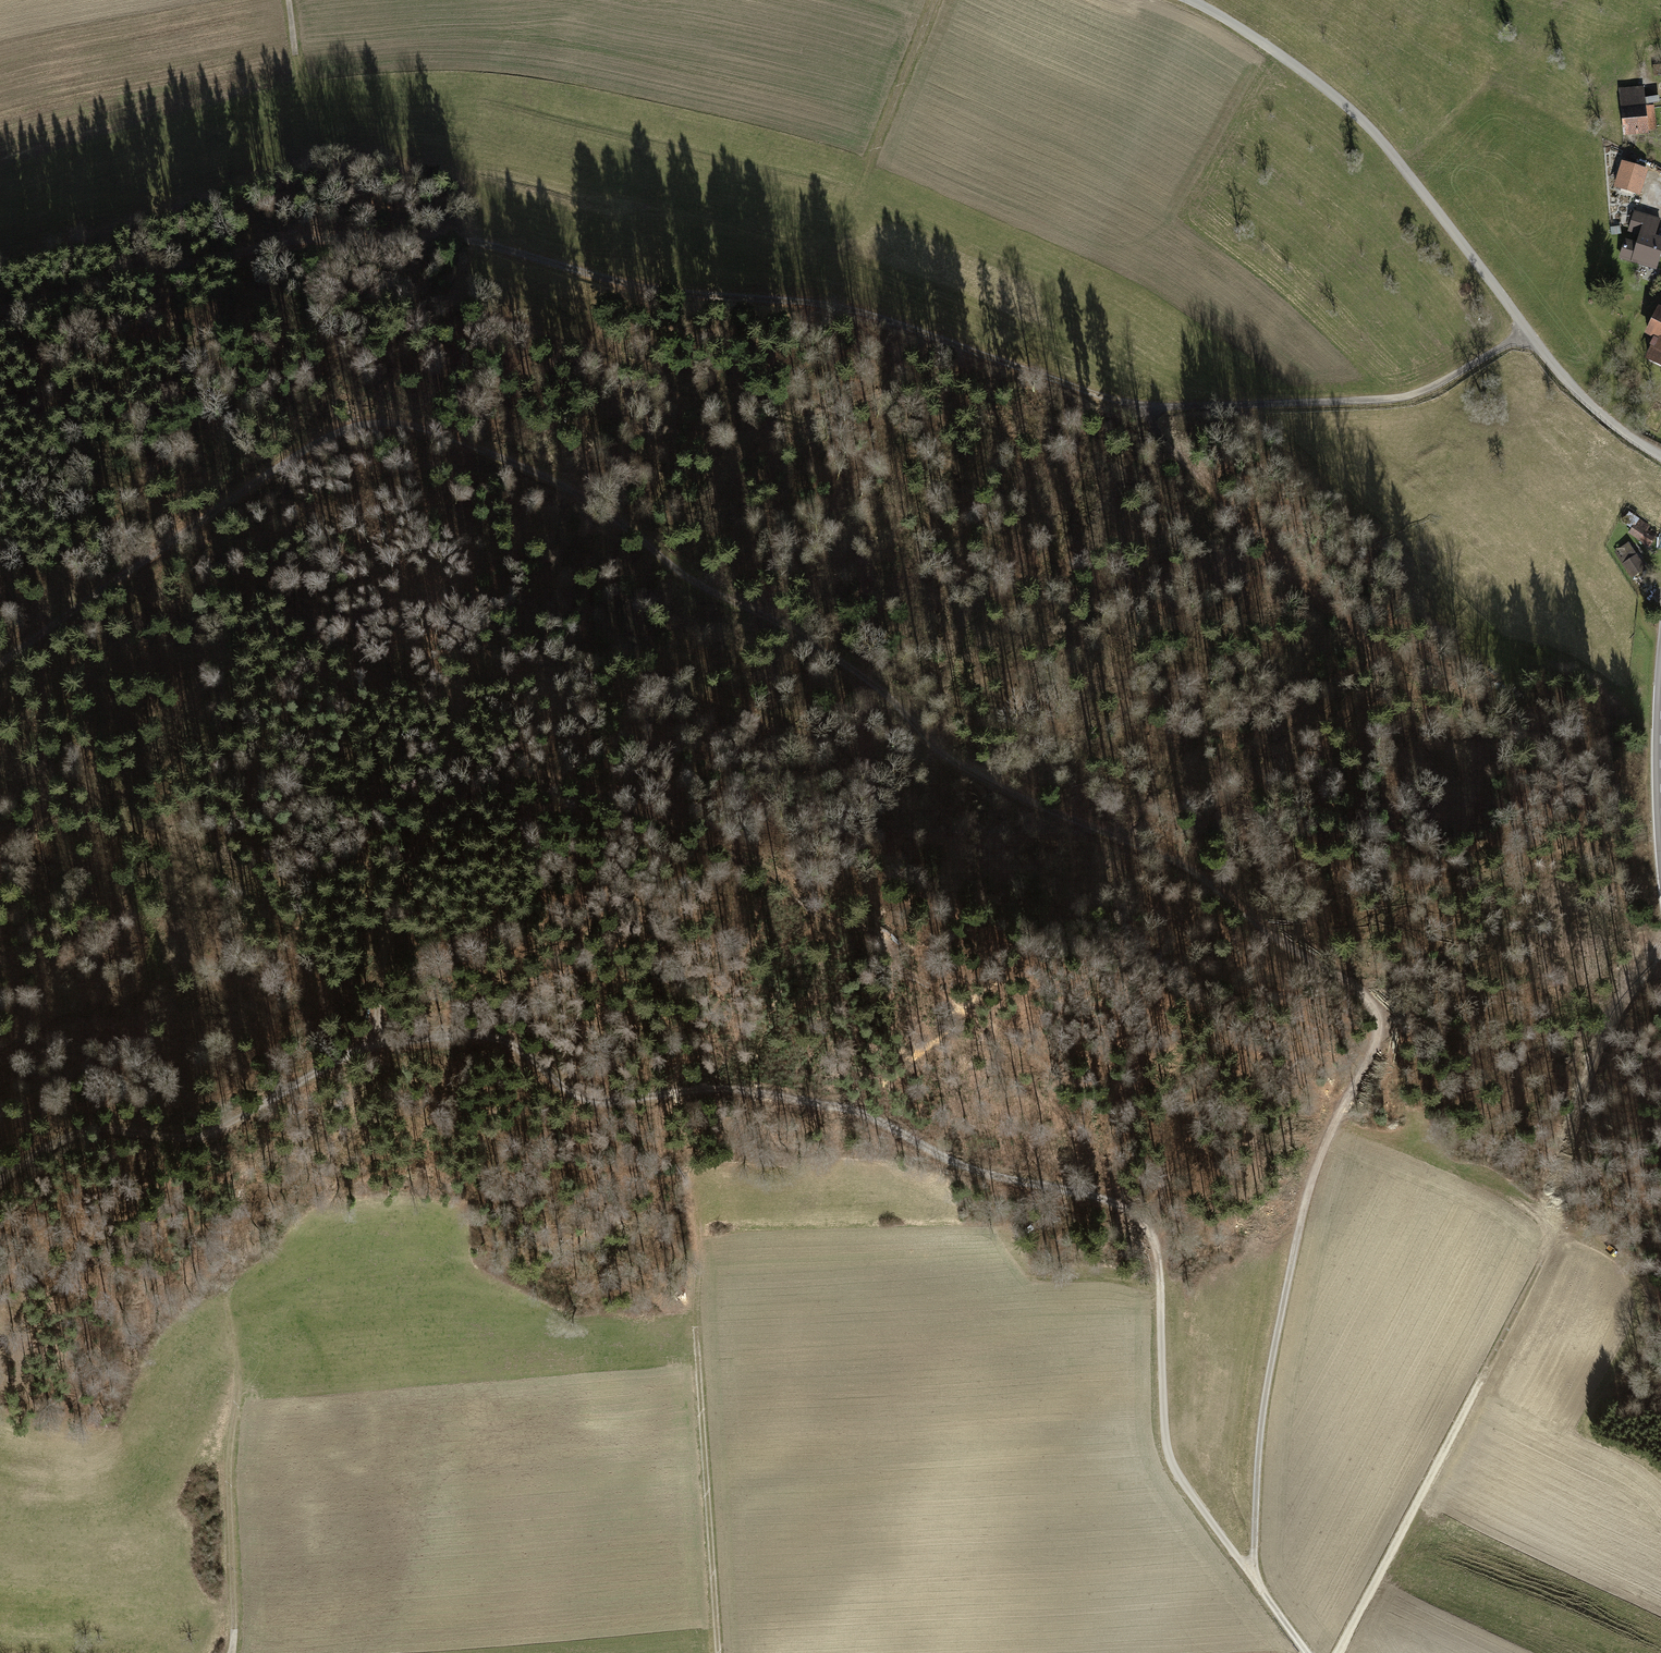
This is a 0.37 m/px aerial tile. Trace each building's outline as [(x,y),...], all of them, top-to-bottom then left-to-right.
[(1641,87),(1620,89),(1625,135),(1656,132),(1654,106),(1643,107),(1641,87)] [(1614,192),(1640,200),(1648,174),(1622,165),(1614,192)] [(1642,222),(1635,243),(1624,239),(1618,258),(1655,270),(1660,253),(1660,228),(1642,222)] [(1653,307),(1639,335),(1650,341),(1639,363),(1660,374),(1660,311),(1653,307)] [(1656,531),(1639,520),(1629,536),(1646,547),(1656,531)] [(1644,571),(1627,546),(1615,554),(1632,580),(1644,571)] [(785,902),(781,894),(774,897),(778,905),(785,902)]
